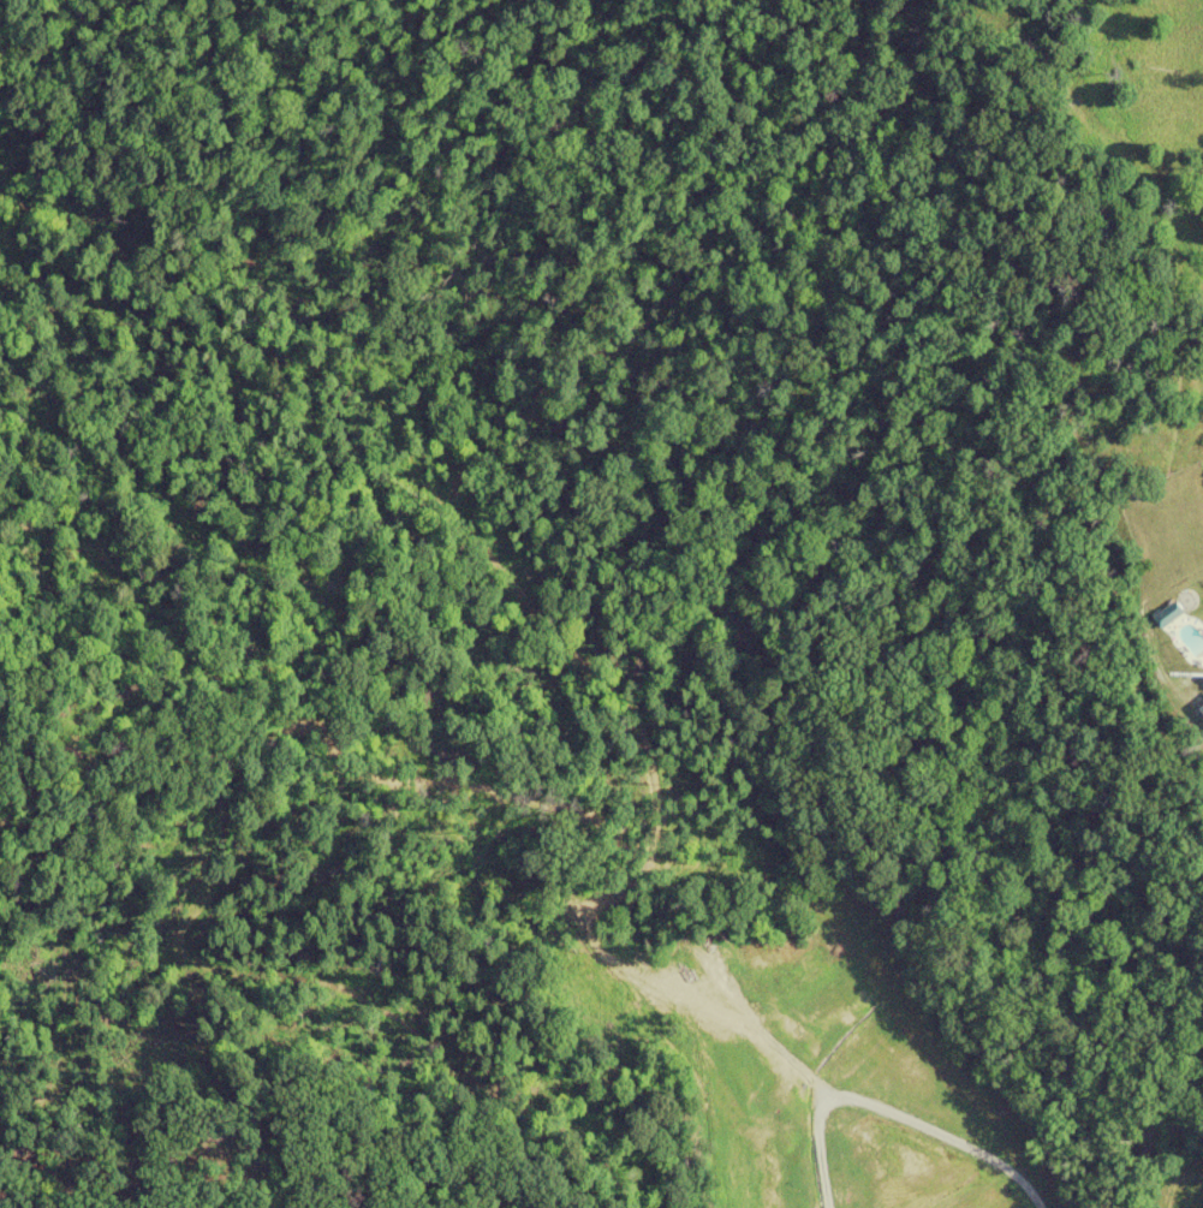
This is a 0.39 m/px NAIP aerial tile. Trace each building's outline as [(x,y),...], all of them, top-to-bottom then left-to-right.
[(1202,720),(1202,703),(1194,710),(1202,720)]
